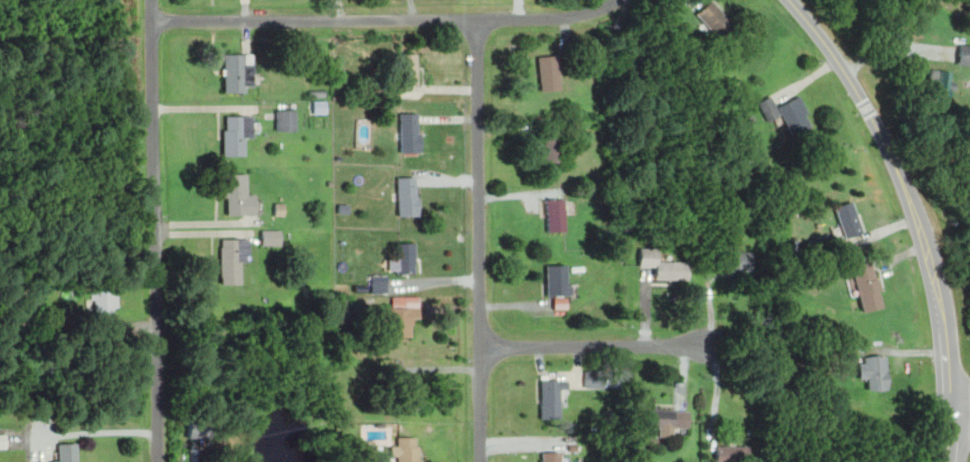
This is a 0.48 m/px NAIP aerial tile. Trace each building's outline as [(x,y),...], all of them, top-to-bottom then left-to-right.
[(734,26),(710,1),(696,15),(720,40),(734,26)] [(958,45),(957,65),(969,66),(969,46),(958,45)] [(224,91),(252,91),(252,55),(224,55),(224,91)] [(559,91),(557,56),(538,57),(540,92),(559,91)] [(949,72),(929,72),(929,100),(949,100),(949,72)] [(776,108),(771,97),(757,103),(766,123),(782,116),(791,137),(813,127),(799,97),(776,108)] [(295,132),(295,111),(276,111),(276,132),(295,132)] [(419,153),(419,114),(400,114),(400,153),(419,153)] [(252,117),(223,117),(223,156),(243,156),(243,138),(252,138),(252,117)] [(542,128),(542,163),(563,163),(563,128),(542,128)] [(255,216),(255,196),(246,196),(246,175),(224,175),(224,216),(255,216)] [(417,217),(417,178),(397,178),(397,217),(417,217)] [(564,200),(545,200),(545,233),(564,233),(564,200)] [(834,208),(844,239),(862,233),(852,202),(834,208)] [(279,246),(279,232),(262,232),(262,246),(279,246)] [(248,262),(248,240),(220,240),(221,285),(241,285),(241,263),(248,262)] [(414,274),(414,244),(395,244),(395,274),(414,274)] [(688,263),(657,262),(657,249),(638,249),(638,268),(656,268),(656,281),(688,281),(688,263)] [(717,273),(751,273),(751,253),(717,252),(717,273)] [(852,266),(862,313),(883,308),(873,261),(852,266)] [(546,297),(567,297),(567,267),(546,267),(546,297)] [(92,315),(114,315),(114,291),(92,291),(92,315)] [(418,320),(418,309),(388,309),(388,338),(411,338),(411,320),(418,320)] [(868,391),(887,391),(887,357),(861,357),(861,379),(868,379),(868,391)] [(585,388),(603,388),(603,372),(585,372),(585,388)] [(540,381),(540,420),(559,420),(559,390),(565,390),(565,381),(540,381)] [(641,429),(688,429),(688,411),(641,411),(641,429)] [(211,420),(186,420),(186,440),(211,440),(211,420)] [(77,444),(58,444),(58,461),(77,461),(77,444)] [(716,447),(716,461),(747,461),(747,447),(716,447)] [(541,453),(541,461),(560,461),(560,453),(541,453)]
